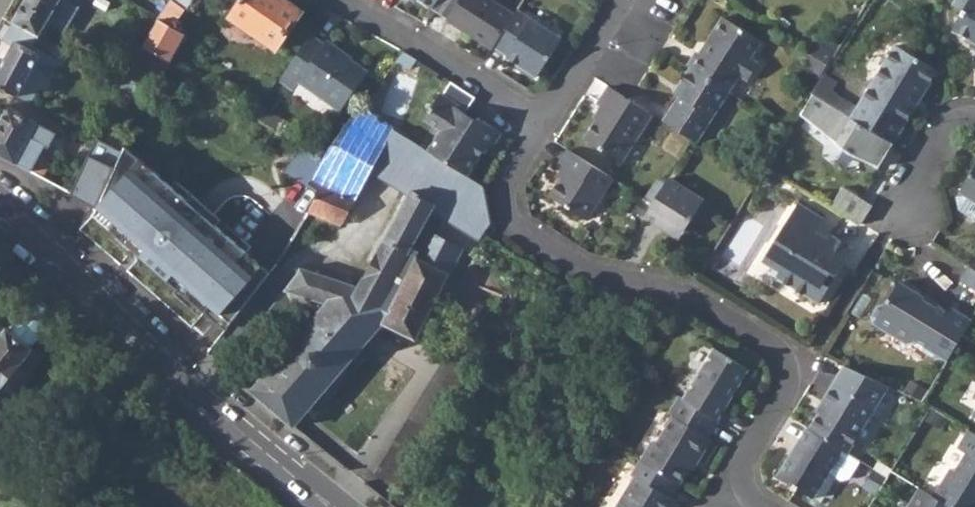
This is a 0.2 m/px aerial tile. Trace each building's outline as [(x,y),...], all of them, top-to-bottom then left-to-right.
[(40,35),(61,0),(27,0),(15,22),(17,21),(40,35)] [(174,57),(188,33),(184,30),(181,21),(196,0),(174,0),(163,16),(150,42),(174,57)] [(276,50),(302,14),(283,0),(226,0),(220,8),(230,15),(228,19),(274,53),(276,50)] [(435,9),(442,0),(423,0),(435,9)] [(494,48),(495,47),(515,15),(492,0),(458,0),(445,19),(494,48)] [(953,3),(964,9),(952,28),(971,39),(974,41),(974,0),(955,0),(953,3)] [(563,39),(518,11),(515,15),(495,47),(509,55),(507,58),(538,77),(563,39)] [(722,20),(705,47),(710,50),(703,61),(698,58),(695,55),(686,70),(689,72),(727,96),(739,79),(746,84),(758,67),(749,62),(760,45),(722,20)] [(0,71),(0,85),(28,100),(30,101),(37,87),(47,93),(64,62),(45,52),(34,46),(40,35),(17,21),(15,22),(7,36),(17,42),(0,71)] [(45,36),(40,35),(34,46),(45,52),(64,62),(68,63),(71,58),(70,54),(46,43),(45,36)] [(311,35),(284,75),(299,84),(301,82),(343,110),(370,71),(342,53),(343,51),(326,39),(323,43),(311,35)] [(135,70),(160,84),(174,57),(150,42),(135,70)] [(808,58),(825,70),(833,57),(815,46),(808,58)] [(847,117),(889,143),(934,71),(891,46),(847,117)] [(705,47),(698,58),(703,61),(710,50),(705,47)] [(801,67),(819,79),(822,76),(825,70),(808,58),(801,67)] [(727,96),(689,72),(673,98),(678,101),(662,125),(695,146),(727,96)] [(295,90),(299,84),(284,75),(281,80),(295,90)] [(830,92),(835,84),(822,76),(819,79),(810,94),(835,110),(842,99),(830,92)] [(429,150),(469,175),(488,146),(495,146),(503,133),(479,117),(477,120),(466,112),(468,109),(476,95),(452,80),(444,94),(441,93),(426,118),(443,129),(429,150)] [(583,142),(620,166),(650,117),(607,90),(596,108),(602,112),(583,142)] [(874,166),(889,143),(847,117),(835,110),(810,94),(797,116),(848,156),(874,166)] [(33,172),(49,144),(32,135),(38,123),(10,107),(0,123),(0,154),(33,172)] [(283,121),(263,108),(256,117),(277,131),(283,121)] [(311,212),(341,224),(373,166),(394,129),(362,109),(324,161),(307,184),(323,194),(311,212)] [(394,129),(373,166),(412,190),(409,197),(382,247),(361,287),(302,268),(289,288),(243,344),(258,356),(296,308),(316,315),(256,387),(269,398),(297,423),(384,322),(417,339),(463,248),(431,231),(419,255),(412,251),(436,204),(453,215),(481,231),(489,222),(488,186),(469,175),(429,150),(394,129)] [(75,196),(100,209),(116,175),(126,152),(100,139),(75,196)] [(304,149),(288,170),(307,184),(324,161),(304,149)] [(546,197),(584,221),(611,180),(566,151),(557,164),(565,169),(546,197)] [(99,213),(230,321),(270,270),(126,152),(116,175),(100,209),(99,213)] [(958,191),(974,201),(974,162),(958,191)] [(226,188),(294,240),(311,212),(323,194),(307,184),(288,170),(287,172),(283,169),(272,183),(253,171),(250,176),(240,169),(226,188)] [(643,219),(677,241),(702,203),(668,181),(643,219)] [(828,204),(857,222),(869,203),(839,185),(828,204)] [(958,191),(953,198),(956,210),(974,221),(974,201),(958,191)] [(817,304),(827,286),(822,284),(829,273),(834,276),(850,248),(829,235),(826,240),(812,233),(822,218),(797,204),(759,262),(776,273),(773,279),(817,304)] [(827,286),(834,276),(829,273),(822,284),(827,286)] [(912,339),(945,360),(961,335),(970,319),(948,306),(945,311),(935,305),(933,307),(920,300),(920,295),(897,281),(882,305),(875,306),(870,315),(872,320),(871,322),(905,344),(911,342),(912,339)] [(2,389),(21,367),(60,318),(36,298),(0,340),(0,392),(2,389)] [(712,347),(681,399),(715,420),(748,369),(712,347)] [(842,449),(846,452),(886,386),(843,366),(820,402),(825,404),(809,429),(842,449)] [(27,373),(21,367),(2,389),(8,394),(13,393),(26,377),(27,373)] [(676,483),(687,466),(685,461),(689,455),(697,459),(709,440),(705,437),(715,420),(681,399),(677,397),(664,415),(670,418),(656,439),(649,441),(637,460),(676,483)] [(828,472),(842,449),(809,429),(805,427),(776,475),(812,497),(828,472)] [(932,496),(951,506),(974,506),(974,434),(967,429),(956,447),(964,453),(953,469),(949,467),(932,496)] [(842,449),(828,472),(840,480),(847,478),(854,465),(852,456),(846,452),(842,449)] [(692,468),(697,459),(689,455),(685,461),(687,466),(692,468)] [(672,501),(667,498),(676,483),(637,460),(627,476),(630,478),(613,506),(668,506),(672,501)] [(932,496),(918,487),(905,506),(951,506),(932,496)]
